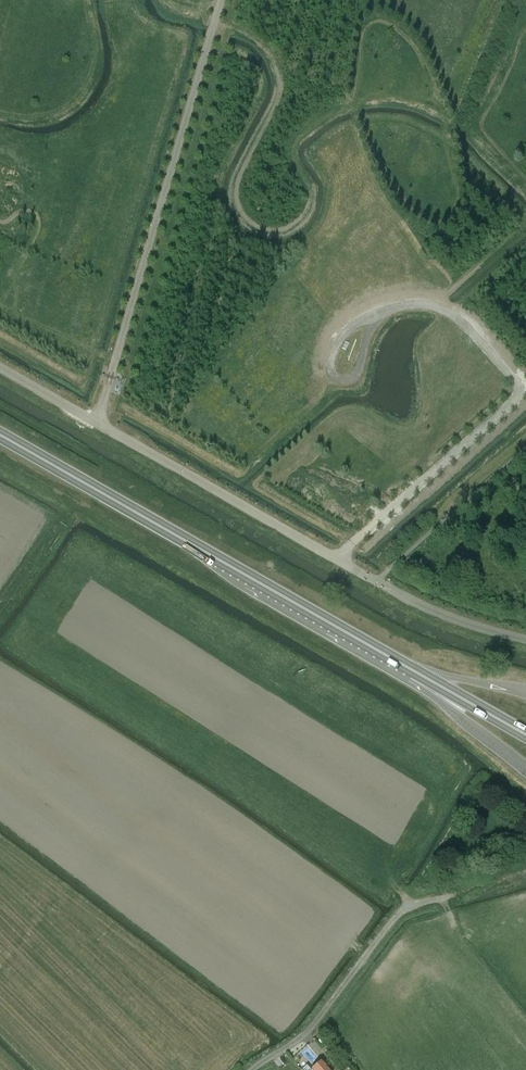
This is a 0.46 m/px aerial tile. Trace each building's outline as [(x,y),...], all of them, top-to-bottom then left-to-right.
[(301,1069),(303,1069),(330,1069),(322,1061),(312,1069),(307,1064),(301,1069)]
